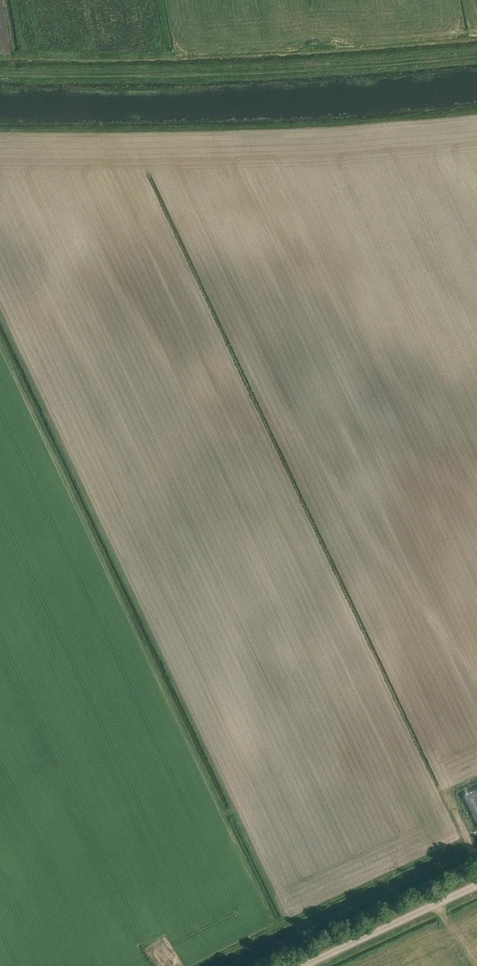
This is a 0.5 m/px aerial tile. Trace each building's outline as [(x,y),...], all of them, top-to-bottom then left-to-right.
[(465,799),(459,802),(466,818),(476,813),(476,787),(476,784),(461,790),(465,799)] [(144,955),(150,951),(145,943),(134,951),(142,963),(147,960),(144,955)]
